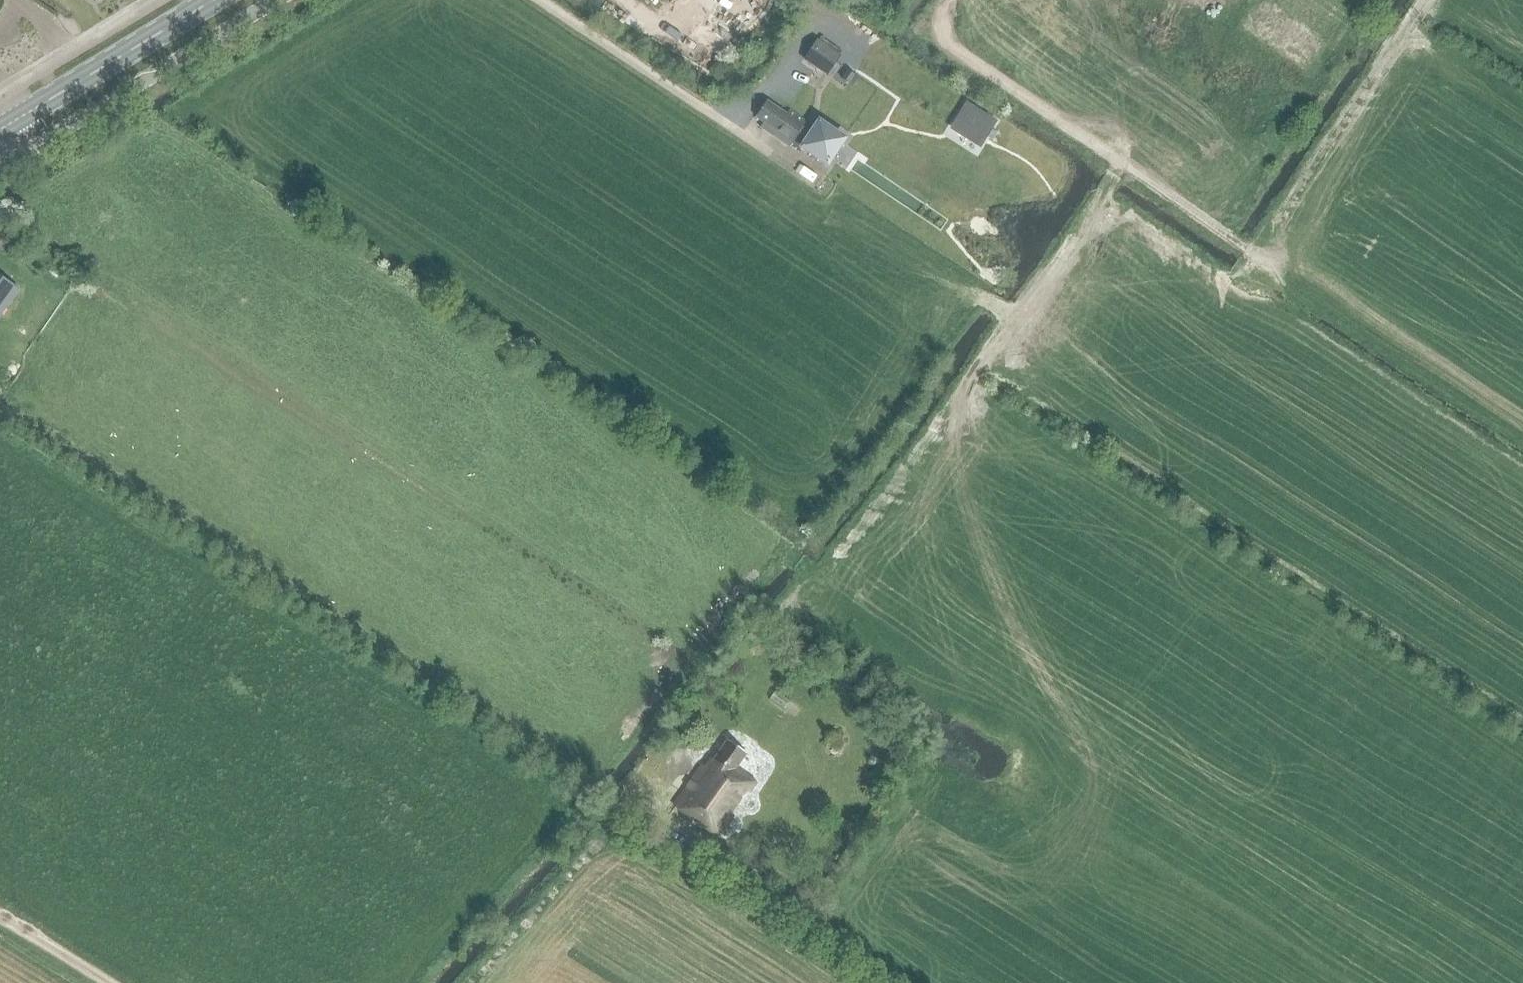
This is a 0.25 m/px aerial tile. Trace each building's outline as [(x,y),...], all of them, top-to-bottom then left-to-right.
[(839,55),(815,39),(801,60),(826,76),(839,55)] [(818,122),(810,133),(801,126),(804,121),(788,110),(785,114),(766,101),(755,117),(764,123),(761,128),(787,146),(789,143),(799,149),(801,147),(826,164),(843,139),(818,122)] [(982,142),(995,121),(966,103),(953,124),(982,142)] [(18,289),(0,277),(0,315),(18,289)] [(707,769),(702,765),(674,805),(718,836),(733,815),(729,812),(746,788),(750,791),(757,782),(736,768),(747,753),(728,739),(707,769)]
